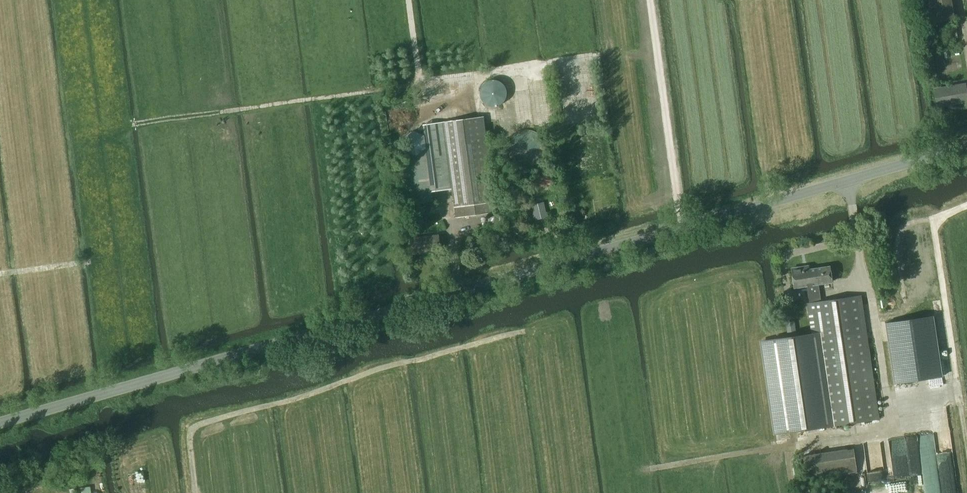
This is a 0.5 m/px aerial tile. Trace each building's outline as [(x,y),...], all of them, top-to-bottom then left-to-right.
[(952,0),(927,0),(931,24),(955,19),(952,0)] [(958,38),(956,25),(944,27),(946,39),(958,38)] [(480,90),(480,93),(480,96),(482,99),(483,102),(486,104),(489,106),(492,106),(495,106),(498,106),(501,104),(504,102),(505,99),(507,96),(507,93),(507,90),(505,87),(504,84),(501,82),(498,80),(495,80),(492,80),(489,80),(486,82),(483,84),(482,87),(480,90)] [(966,101),(964,84),(933,89),(936,106),(966,101)] [(495,212),(482,117),(442,122),(455,218),(495,212)] [(425,135),(411,129),(411,132),(403,138),(405,151),(406,152),(413,204),(434,201),(433,193),(435,191),(431,161),(428,161),(426,148),(427,147),(425,135)] [(550,174),(533,178),(536,188),(552,184),(550,174)] [(544,201),(532,204),(536,220),(548,217),(544,201)] [(501,220),(489,221),(490,228),(502,227),(501,220)] [(441,252),(439,236),(410,240),(413,256),(441,252)] [(773,339),(762,340),(776,433),(825,425),(879,417),(861,294),(821,300),(819,285),(833,283),(830,266),(810,269),(809,264),(791,267),(794,285),(807,283),(810,302),(807,302),(812,333),(773,339)] [(933,316),(885,323),(894,383),(942,376),(933,316)] [(794,321),(787,322),(788,333),(796,332),(794,321)] [(858,474),(854,448),(803,455),(806,481),(858,474)]
